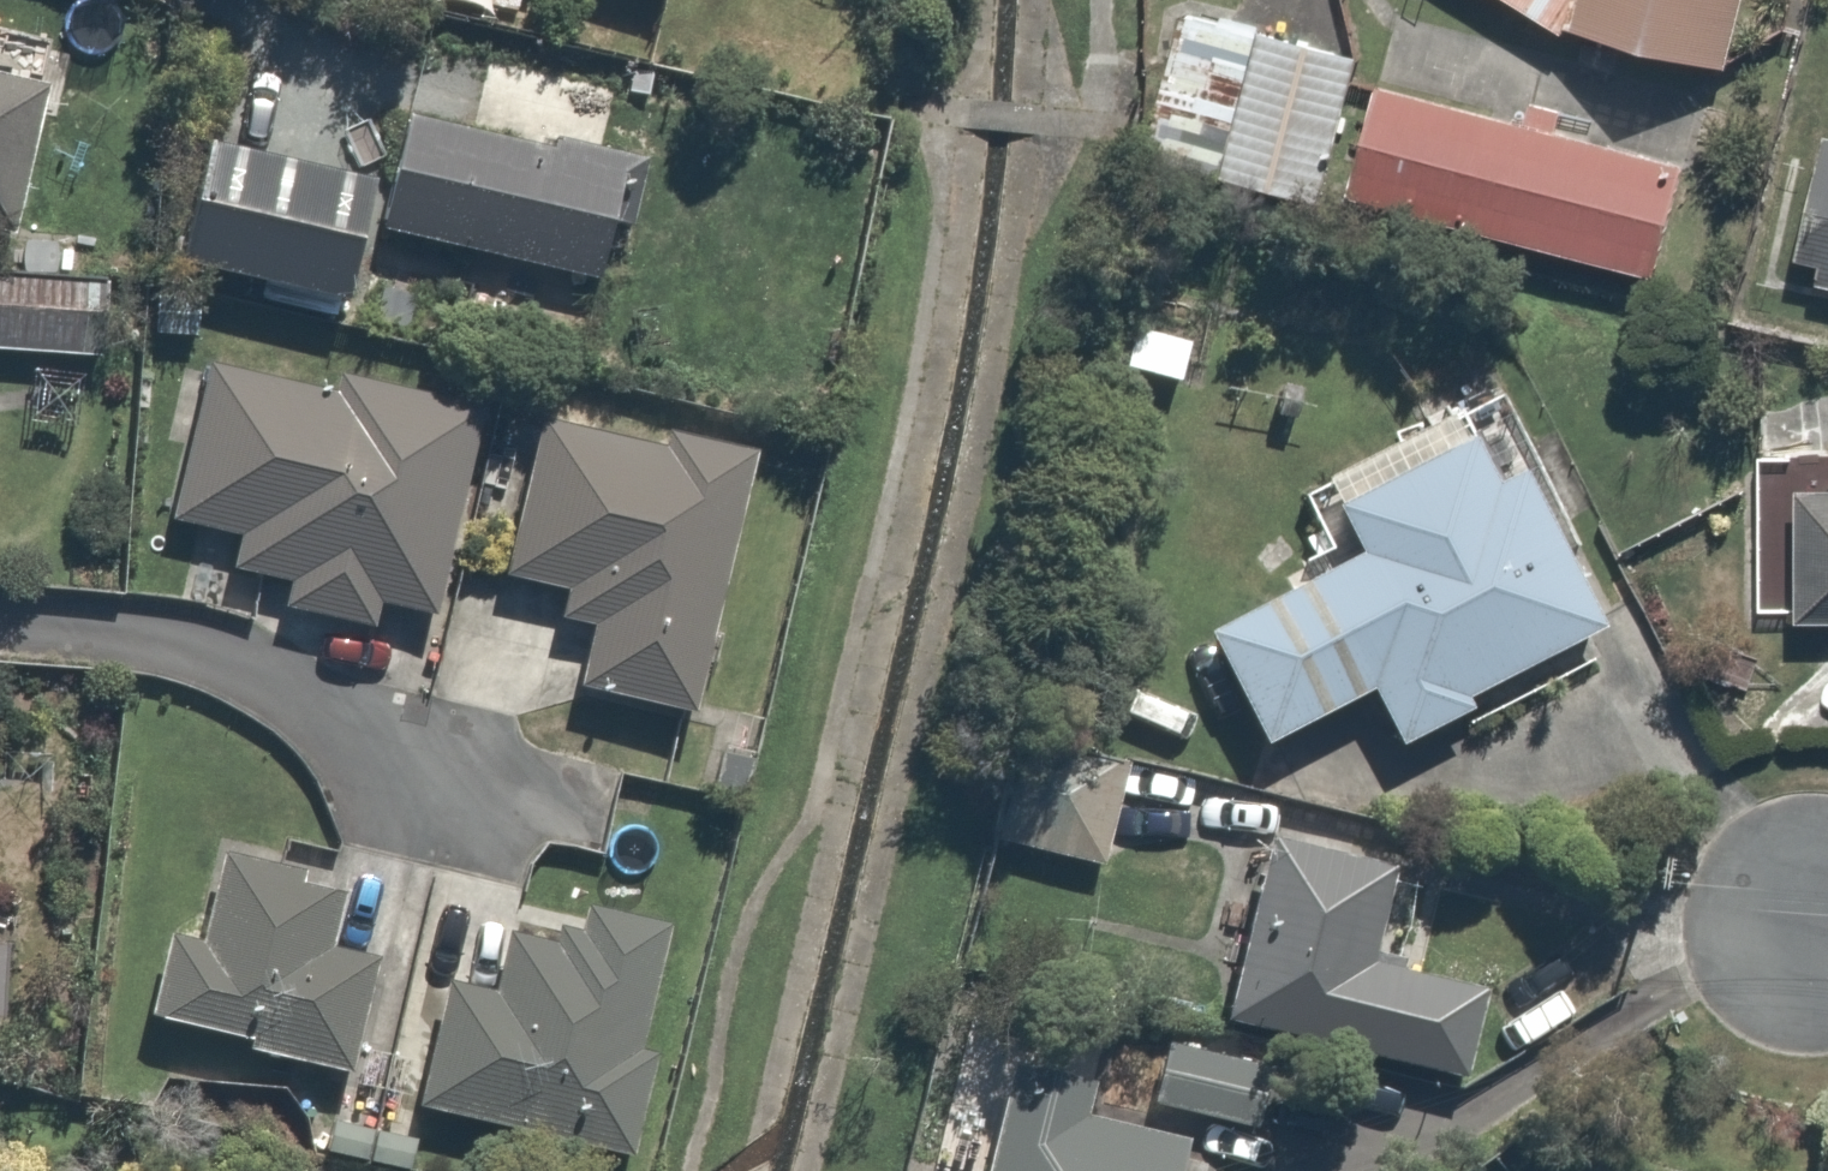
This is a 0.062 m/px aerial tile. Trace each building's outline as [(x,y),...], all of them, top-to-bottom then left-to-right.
[(1751,0),(1520,0),(1576,35),(1578,25),(1735,64),(1751,0)] [(1223,175),(1267,32),(1190,8),(1145,151),(1223,175)] [(1267,32),(1223,175),(1323,206),(1367,62),(1267,32)] [(8,228),(52,65),(0,52),(0,226),(8,228)] [(1688,165),(1389,80),(1355,199),(1655,284),(1688,165)] [(407,101),(376,221),(623,284),(654,164),(407,101)] [(1826,144),(1801,249),(1824,255),(1816,290),(1827,293),(1827,144),(1826,144)] [(354,199),(223,161),(197,251),(327,289),(354,199)] [(0,274),(0,354),(105,358),(108,279),(0,274)] [(1198,330),(1137,312),(1121,365),(1181,384),(1198,330)] [(331,389),(215,361),(177,518),(239,533),(229,574),(287,588),(281,613),(368,634),(377,596),(441,611),(493,396),(338,359),(331,389)] [(1398,731),(1610,630),(1533,466),(1500,481),(1464,405),(1325,471),(1365,555),(1210,629),(1268,751),(1382,697),(1398,731)] [(702,717),(765,465),(670,441),(665,459),(541,428),(504,573),(574,591),(565,626),(603,635),(589,689),(702,717)] [(1801,487),(1805,627),(1827,626),(1827,486),(1801,487)] [(1130,764),(1016,733),(989,834),(1102,865),(1130,764)] [(1403,863),(1280,835),(1236,1020),(1359,1049),(1380,959),(1403,863)] [(177,942),(155,1017),(347,1074),(381,960),(334,946),(354,879),(238,844),(206,950),(177,942)] [(628,1151),(680,934),(574,908),(567,938),(512,925),(495,994),(451,984),(423,1101),(628,1151)] [(1496,986),(1380,959),(1359,1049),(1357,1056),(1474,1083),(1496,986)] [(1160,1030),(1143,1107),(1253,1132),(1270,1055),(1160,1030)] [(1016,1058),(991,1170),(1203,1170),(1208,1148),(1086,1120),(1096,1076),(1016,1058)]
